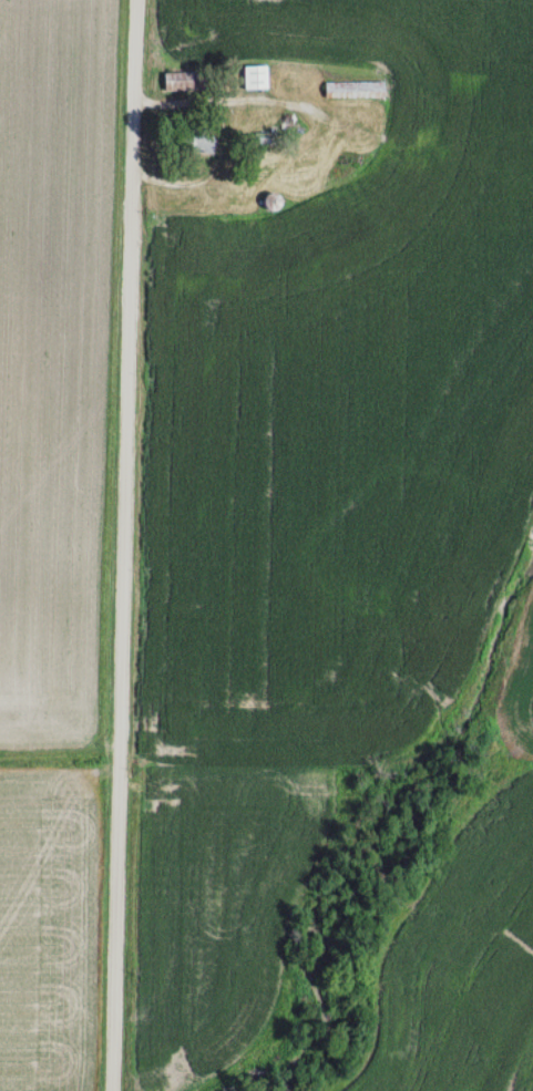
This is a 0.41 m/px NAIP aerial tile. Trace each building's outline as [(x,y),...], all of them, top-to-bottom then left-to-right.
[(243,65),(243,88),(269,88),(269,65),(243,65)] [(215,90),(215,71),(162,71),(162,90),(215,90)] [(383,82),(327,82),(327,96),(370,96),(370,90),(383,90),(383,82)] [(189,154),(215,152),(212,126),(186,128),(189,154)] [(272,149),(272,132),(254,132),(254,149),(272,149)] [(285,199),(274,189),(263,202),(274,211),(285,199)]
